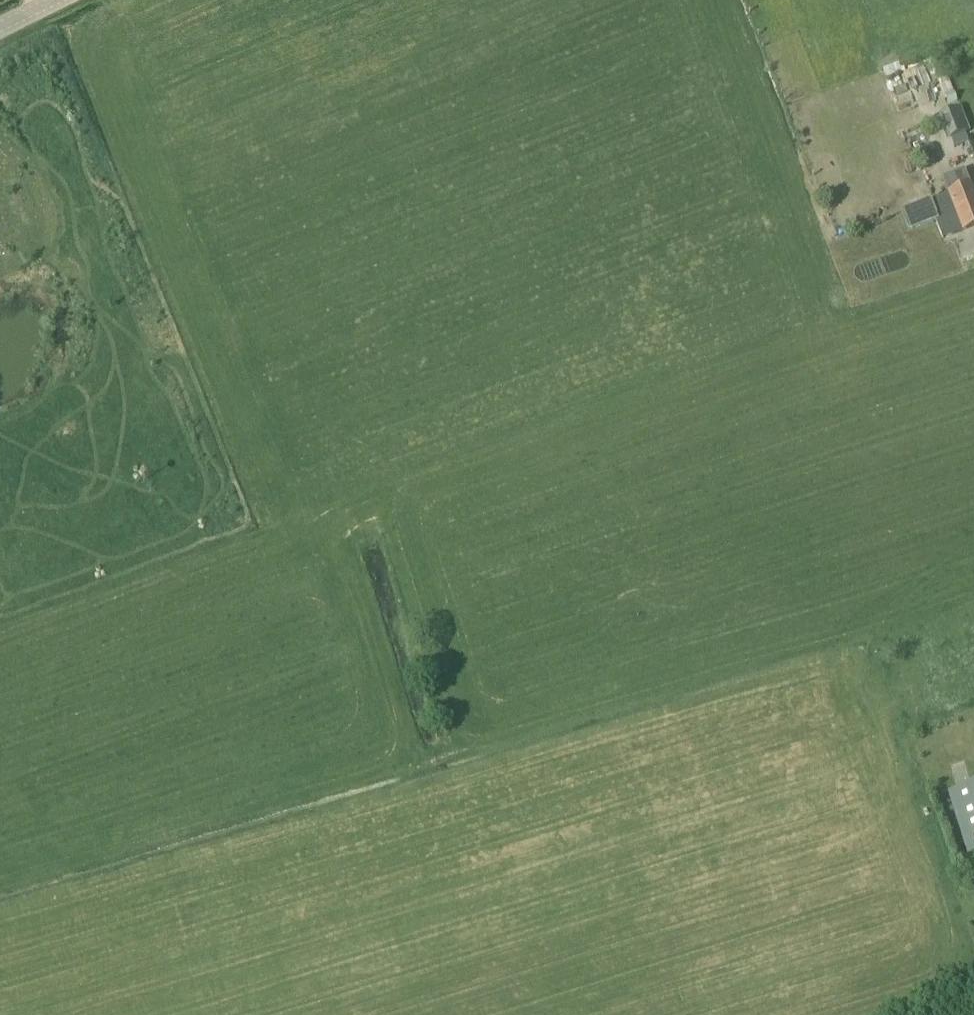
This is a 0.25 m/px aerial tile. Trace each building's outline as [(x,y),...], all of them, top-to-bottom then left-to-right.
[(944,96),(947,106),(957,102),(953,93),(944,96)] [(937,119),(946,142),(967,134),(958,111),(937,119)] [(933,156),(935,153),(933,149),(929,147),(926,149),(924,152),(925,156),(929,158),(933,156)] [(942,220),(948,238),(973,229),(973,199),(969,186),(946,195),(930,201),(931,202),(921,206),(928,225),(942,220)] [(952,798),(973,857),(973,790),(952,798)]
